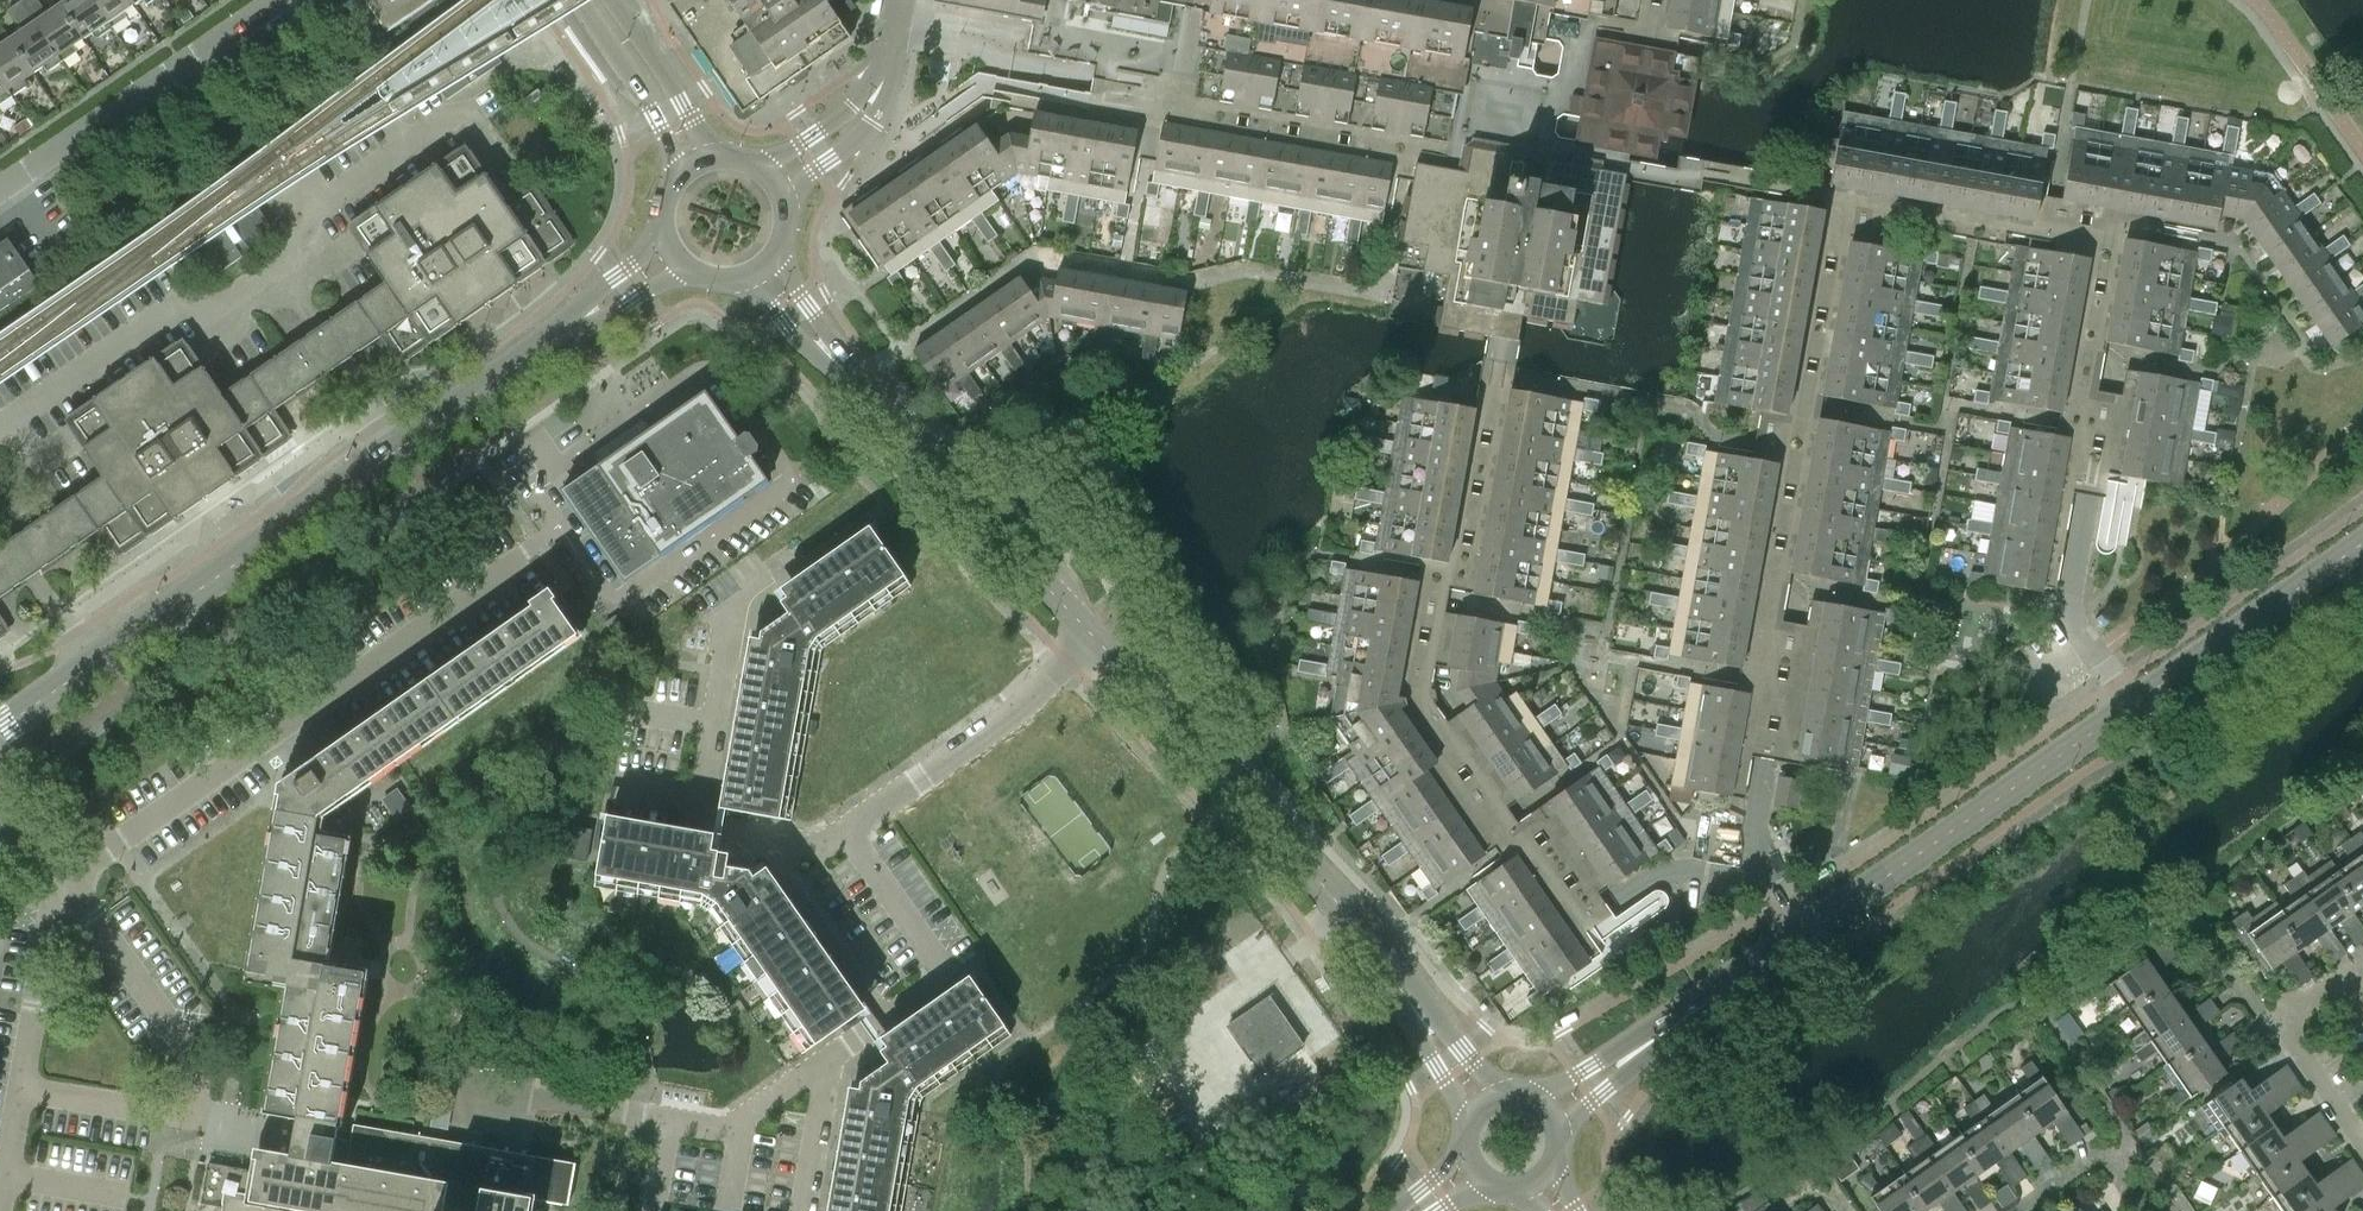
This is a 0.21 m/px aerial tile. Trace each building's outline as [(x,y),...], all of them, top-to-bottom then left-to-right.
[(59,4),(46,13),(37,0),(21,0),(20,1),(62,62),(77,52),(73,46),(83,39),(59,4)] [(93,0),(65,0),(59,4),(83,39),(93,32),(97,38),(112,28),(93,0)] [(130,0),(93,0),(112,28),(127,17),(123,12),(133,5),(130,0)] [(372,42),(434,0),(350,0),(345,3),(372,42)] [(668,4),(678,19),(736,104),(742,113),(764,97),(787,82),(807,68),(849,39),(836,21),(838,20),(834,14),(851,3),(849,0),(674,0),(668,4)] [(1612,19),(1544,7),(1540,32),(1557,35),(1562,42),(1557,71),(1549,76),(1537,74),(1532,67),(1533,63),(1529,62),(1523,61),(1519,60),(1465,50),(1453,118),(1427,114),(1423,137),(1370,128),(1374,104),(1352,100),(1347,124),(1294,114),(1299,91),(1276,87),(1271,110),(1218,101),(1223,77),(1197,73),(1210,5),(1182,0),(1164,0),(1161,16),(1076,1),(1072,27),(1032,20),(1026,54),(1083,64),(1094,65),(1092,80),(1089,92),(977,72),(977,77),(974,91),(973,96),(981,98),(992,99),(991,106),(838,213),(857,241),(860,238),(863,236),(848,214),(976,125),(1005,105),(1035,111),(1073,118),(1073,119),(1098,124),(1098,122),(1137,129),(1137,130),(1137,131),(1133,157),(1140,159),(1148,160),(1155,161),(1162,122),(1392,164),(1390,176),(1398,178),(1405,179),(1413,180),(1416,164),(1466,173),(1471,147),(1496,151),(1497,149),(1524,154),(1524,156),(1527,157),(1523,183),(1525,183),(1523,194),(1541,197),(1547,161),(1564,164),(1568,138),(1558,136),(1555,131),(1557,118),(1562,114),(1555,113),(1570,35),(1675,54),(1677,47),(1679,35),(1680,31),(1666,29),(1671,3),(1672,0),(1616,0),(1612,19)] [(936,2),(1032,20),(1072,27),(1076,1),(1161,16),(1164,0),(936,0),(936,2)] [(1210,5),(1197,73),(1223,77),(1218,101),(1271,110),(1276,87),(1299,91),(1294,114),(1347,124),(1352,100),(1374,104),(1370,128),(1423,137),(1427,114),(1453,118),(1465,50),(1519,60),(1523,35),(1539,38),(1540,32),(1544,7),(1612,19),(1616,0),(1182,0),(1210,5)] [(1671,3),(1731,13),(1734,0),(1672,0),(1671,3)] [(62,62),(20,1),(8,9),(22,30),(9,38),(33,73),(43,66),(47,72),(62,62)] [(1731,13),(1671,3),(1666,29),(1680,31),(1726,40),(1725,44),(1738,47),(1741,35),(1728,32),(1731,13)] [(1413,180),(1397,267),(1447,276),(1438,327),(1502,338),(1517,341),(1522,315),(1527,316),(1526,323),(1556,328),(1557,322),(1571,325),(1574,308),(1582,310),(1583,301),(1602,304),(1607,305),(1611,285),(1605,284),(1606,279),(1612,280),(1616,260),(1610,259),(1611,253),(1617,255),(1620,235),(1614,234),(1615,228),(1621,229),(1625,209),(1619,208),(1620,203),(1626,204),(1630,184),(1624,183),(1627,167),(1629,153),(1655,157),(1658,140),(1666,141),(1668,133),(1685,136),(1699,58),(1675,54),(1570,35),(1555,113),(1562,114),(1581,117),(1577,140),(1568,138),(1565,157),(1564,164),(1547,161),(1541,197),(1528,195),(1523,194),(1525,183),(1523,183),(1527,157),(1524,156),(1524,154),(1497,149),(1496,151),(1471,147),(1466,173),(1416,164),(1413,180)] [(33,73),(9,38),(0,45),(0,78),(12,96),(27,85),(23,79),(33,73)] [(501,62),(485,39),(430,76),(446,100),(501,62)] [(12,96),(0,78),(0,104),(12,96)] [(307,336),(304,339),(327,373),(330,370),(331,371),(352,356),(359,351),(380,337),(395,358),(399,355),(401,359),(404,356),(407,360),(428,346),(425,342),(428,340),(429,341),(430,340),(430,339),(432,337),(435,341),(456,326),(453,322),(456,321),(457,322),(459,321),(458,320),(461,318),(463,321),(484,307),(482,303),(485,302),(487,301),(486,300),(489,299),(491,302),(513,288),(510,284),(513,282),(513,283),(515,282),(514,281),(517,279),(520,283),(541,268),(538,264),(541,262),(542,264),(543,262),(542,261),(545,259),(548,263),(569,249),(566,245),(569,243),(567,240),(571,237),(557,216),(553,218),(551,216),(552,215),(551,213),(550,214),(548,211),(552,209),(542,194),(588,163),(543,96),(538,89),(521,101),(492,121),(533,180),(525,185),(504,200),(490,179),(489,179),(484,172),(485,172),(470,150),(469,151),(465,145),(459,149),(458,148),(437,163),(438,164),(431,168),(430,168),(409,182),(410,183),(402,188),(402,187),(381,202),(374,207),(374,206),(353,221),(353,222),(347,226),(351,232),(350,233),(365,254),(366,254),(371,261),(370,261),(384,282),(363,297),(335,316),(335,317),(328,322),(328,321),(307,336)] [(1893,91),(1888,119),(1843,111),(1838,139),(1829,138),(1825,157),(1834,159),(1832,172),(1830,186),(1856,190),(1870,193),(1873,180),(1883,181),(1881,195),(1921,202),(1923,189),(1945,193),(1943,206),(1956,208),(1983,213),(1985,200),(1995,202),(1993,215),(2007,217),(2033,222),(2036,209),(2047,148),(2052,149),(2055,135),(2042,132),(2040,147),(2002,140),(2007,112),(1994,109),(1989,138),(1951,131),(1956,103),(1944,100),(1939,128),(1901,122),(1906,93),(1893,91)] [(2208,213),(2215,214),(2218,202),(2219,202),(2225,167),(2227,167),(2229,155),(2234,156),(2239,128),(2226,126),(2221,153),(2183,146),(2188,119),(2176,117),(2171,144),(2132,137),(2137,110),(2125,107),(2120,135),(2082,128),(2085,114),(2072,111),(2070,126),(2075,127),(2064,187),(2065,187),(2062,201),(2105,209),(2107,195),(2124,198),(2122,212),(2155,218),(2157,204),(2174,207),(2171,221),(2206,227),(2208,213)] [(1029,137),(1009,134),(1017,172),(1020,185),(1066,194),(1064,207),(1061,221),(1074,223),(1076,209),(1079,196),(1098,199),(1117,203),(1115,215),(1127,217),(1129,204),(1124,204),(1137,131),(1137,130),(1137,129),(1098,122),(1098,124),(1073,119),(1073,118),(1035,111),(1034,112),(1029,137)] [(26,119),(15,127),(20,134),(31,127),(26,119)] [(1205,217),(1209,193),(1248,200),(1243,224),(1256,226),(1260,202),(1298,209),(1294,233),(1306,235),(1310,211),(1349,218),(1344,242),(1357,244),(1361,220),(1381,224),(1390,176),(1392,164),(1162,122),(1155,161),(1152,182),(1147,181),(1144,194),(1157,196),(1159,184),(1197,191),(1193,215),(1205,217)] [(991,190),(1017,172),(1009,134),(991,146),(976,125),(848,214),(863,236),(890,275),(886,278),(895,290),(905,283),(897,271),(929,249),(945,272),(955,265),(939,242),(971,219),(987,243),(997,236),(981,212),(998,200),(991,190)] [(2215,214),(2242,219),(2271,175),(2227,167),(2225,167),(2219,202),(2218,202),(2215,214)] [(2242,219),(2257,240),(2297,213),(2293,208),(2271,175),(2242,219)] [(2314,193),(2303,200),(2310,210),(2321,203),(2314,193)] [(1810,209),(1750,198),(1713,402),(1773,413),(1773,412),(1787,415),(1795,373),(1781,370),(1784,350),(1797,353),(1803,324),(1790,322),(1791,311),(1793,300),(1807,302),(1812,274),(1799,271),(1802,253),(1816,255),(1824,212),(1810,209)] [(2300,217),(2310,210),(2303,200),(2293,208),(2297,213),(2257,240),(2271,261),(2311,233),(2300,217)] [(256,201),(193,244),(195,246),(197,245),(215,272),(213,274),(215,276),(278,233),(276,230),(274,232),(256,204),(258,203),(256,201)] [(2323,250),(2311,233),(2271,261),(2286,282),(2326,254),(2323,250)] [(2343,235),(2333,243),(2340,253),(2350,245),(2343,235)] [(39,284),(39,283),(30,271),(8,239),(0,244),(0,311),(39,284)] [(2189,298),(2192,279),(2196,259),(2210,262),(2212,250),(2198,247),(2197,252),(2137,241),(2137,242),(2123,240),(2118,266),(2119,266),(2117,280),(2130,282),(2126,304),(2113,302),(2110,316),(2109,315),(2104,341),(2119,344),(2118,345),(2178,356),(2177,360),(2192,363),(2194,351),(2180,348),(2187,310),(2215,315),(2217,303),(2189,298)] [(1835,397),(1835,398),(1894,409),(1894,414),(1908,416),(1910,404),(1896,402),(1903,363),(1931,368),(1933,356),(1905,351),(1912,313),(1940,318),(1942,306),(1914,301),(1921,262),(1935,265),(1937,252),(1923,250),(1922,255),(1863,244),(1862,245),(1848,242),(1843,268),(1845,269),(1842,283),(1855,285),(1851,307),(1838,304),(1833,333),(1846,335),(1842,357),(1829,355),(1827,369),(1825,369),(1821,395),(1835,397)] [(2333,243),(2323,250),(2326,254),(2286,282),(2301,303),(2341,276),(2330,260),(2340,253),(2333,243)] [(1977,298),(1991,301),(2005,303),(1998,342),(1970,337),(1968,349),(1996,354),(1989,392),(1975,390),(1973,402),(1987,404),(1988,400),(2048,410),(2062,412),(2067,386),(2066,386),(2068,372),(2055,370),(2059,348),(2072,350),(2077,321),(2064,319),(2068,297),(2081,300),(2086,271),(2073,268),(2075,256),(2015,245),(2007,291),(1979,286),(1977,298)] [(1056,280),(1040,278),(1049,316),(1076,321),(1084,273),(1058,268),(1056,280)] [(1110,278),(1084,273),(1076,321),(1095,325),(1093,337),(1105,339),(1107,327),(1101,326),(1110,278)] [(2352,291),(2341,276),(2301,303),(2316,324),(2356,297),(2352,291)] [(1049,316),(1040,278),(1027,286),(1021,277),(998,292),(1026,332),(1049,316)] [(1135,282),(1110,278),(1101,326),(1107,327),(1126,330),(1135,282)] [(1160,287),(1135,282),(1126,330),(1145,334),(1143,346),(1155,348),(1158,336),(1151,335),(1160,287)] [(2352,291),(2356,297),(2316,324),(2331,346),(2362,324),(2362,307),(2359,301),(2362,299),(2362,286),(2362,284),(2352,291)] [(1151,335),(1158,336),(1178,340),(1187,292),(1160,287),(1151,335)] [(998,292),(977,307),(1005,347),(1010,343),(1026,332),(998,292)] [(977,307),(956,321),(984,361),(1000,350),(1007,360),(1017,353),(1010,343),(1005,347),(977,307)] [(956,321),(935,336),(963,376),(968,372),(984,361),(956,321)] [(975,382),(968,372),(963,376),(935,336),(913,351),(941,391),(958,379),(965,389),(975,382)] [(1103,351),(1105,339),(1093,337),(1090,349),(1103,351)] [(53,511),(50,513),(73,547),(76,545),(77,545),(98,531),(113,552),(117,549),(119,552),(122,550),(125,554),(146,540),(143,536),(146,534),(147,535),(148,534),(147,533),(150,531),(153,535),(174,520),(171,516),(174,514),(175,516),(176,515),(176,514),(179,512),(181,515),(202,501),(200,497),(202,495),(203,496),(205,495),(204,494),(207,493),(209,496),(230,482),(228,478),(231,476),(231,477),(233,476),(232,475),(235,473),(237,477),(259,462),(256,458),(259,456),(259,457),(261,456),(260,455),(263,453),(266,457),(287,443),(284,439),(287,437),(285,433),(289,431),(274,410),(296,395),(295,394),(302,389),(303,390),(324,376),(323,375),(327,373),(304,339),(300,341),(300,340),(278,355),(279,356),(272,361),(271,360),(222,394),(207,373),(202,366),(203,366),(188,344),(187,345),(183,339),(177,343),(176,342),(155,357),(156,358),(148,362),(127,376),(127,377),(120,382),(120,381),(99,396),(92,401),(91,400),(70,415),(71,416),(65,420),(69,426),(68,427),(83,448),(83,447),(88,455),(102,476),(53,510),(53,511)] [(1153,360),(1155,348),(1143,346),(1141,358),(1153,360)] [(1017,353),(1007,360),(1014,370),(1024,363),(1017,353)] [(2140,372),(2135,399),(2195,409),(2198,390),(2211,393),(2213,380),(2200,378),(2199,383),(2140,372)] [(1434,377),(1431,392),(1451,396),(1453,380),(1434,377)] [(982,392),(975,382),(965,389),(972,400),(982,392)] [(705,390),(599,464),(597,465),(597,466),(563,490),(625,579),(660,555),(660,556),(768,480),(751,456),(757,451),(758,446),(750,434),(744,433),(738,437),(705,390)] [(1583,403),(1523,392),(1523,393),(1508,390),(1502,425),(1503,425),(1502,430),(1515,433),(1514,444),(1512,454),(1498,452),(1493,481),(1506,483),(1504,494),(1503,505),(1489,503),(1484,531),(1497,534),(1493,555),(1480,553),(1479,559),(1478,558),(1472,593),(1486,596),(1546,607),(1545,612),(1559,615),(1562,602),(1547,600),(1554,562),(1582,567),(1585,554),(1557,549),(1563,511),(1592,516),(1594,504),(1566,499),(1573,461),(1601,466),(1603,453),(1575,448),(1582,410),(1596,412),(1598,400),(1583,398),(1583,403)] [(1461,408),(1461,407),(1449,405),(1451,396),(1431,392),(1430,401),(1401,396),(1393,442),(1365,437),(1363,449),(1391,454),(1384,492),(1356,487),(1354,499),(1382,504),(1375,543),(1361,540),(1358,552),(1373,555),(1374,550),(1433,561),(1434,560),(1448,563),(1453,536),(1451,536),(1454,522),(1441,520),(1445,498),(1458,501),(1463,472),(1450,469),(1454,448),(1467,450),(1469,436),(1470,436),(1475,410),(1461,408)] [(2190,435),(2191,429),(2195,409),(2135,399),(2131,424),(2190,435)] [(1911,482),(1883,477),(1889,439),(1903,442),(1905,429),(1891,427),(1890,432),(1831,421),(1831,422),(1816,419),(1812,445),(1813,445),(1810,459),(1823,462),(1821,473),(1819,484),(1806,481),(1801,510),(1814,512),(1810,534),(1797,532),(1795,546),(1794,545),(1789,572),(1803,574),(1803,575),(1863,586),(1862,591),(1876,593),(1878,581),(1864,578),(1871,540),(1899,545),(1902,533),(1873,528),(1880,490),(1908,495),(1911,482)] [(2004,453),(2064,464),(2069,438),(2009,427),(2010,422),(1997,420),(1995,432),(2007,434),(2004,453)] [(2131,424),(2126,449),(2186,460),(2189,441),(2201,443),(2204,431),(2191,429),(2190,435),(2131,424)] [(2216,433),(2204,431),(2201,443),(2213,445),(2216,433)] [(1655,645),(1653,657),(1667,660),(1668,655),(1728,666),(1728,665),(1742,668),(1747,641),(1746,641),(1748,627),(1735,625),(1739,603),(1752,605),(1757,577),(1744,574),(1746,563),(1748,553),(1761,555),(1766,526),(1753,524),(1757,502),(1770,504),(1773,490),(1774,491),(1779,465),(1764,462),(1764,461),(1705,450),(1706,446),(1687,442),(1685,454),(1703,458),(1696,496),(1668,491),(1666,503),(1694,508),(1687,547),(1659,541),(1657,554),(1685,559),(1678,597),(1650,592),(1648,604),(1676,609),(1669,648),(1655,645)] [(1952,447),(1950,458),(1959,460),(1961,448),(1952,447)] [(2181,487),(2186,460),(2126,449),(2121,476),(2181,487)] [(2001,473),(1988,470),(1986,483),(1998,485),(1999,479),(2059,490),(2064,464),(2004,453),(2001,473)] [(1986,483),(1988,470),(1976,468),(1974,480),(1986,483)] [(1999,479),(1998,485),(1995,504),(2055,515),(2059,490),(1999,479)] [(1977,533),(1989,535),(1990,529),(2050,540),(2055,515),(1995,504),(1991,523),(1979,521),(1977,533)] [(73,547),(50,513),(46,516),(46,515),(24,530),(25,530),(18,535),(17,534),(0,546),(0,598),(13,589),(13,588),(20,583),(21,584),(42,570),(41,569),(48,564),(49,565),(70,550),(69,549),(73,547)] [(1965,531),(1977,533),(1979,521),(1967,519),(1965,531)] [(790,821),(816,672),(820,651),(823,647),(911,585),(869,526),(780,589),(786,598),(780,602),(789,614),(762,633),(761,639),(749,637),(719,808),(790,821)] [(1990,529),(1989,535),(1986,554),(2046,565),(2050,540),(1990,529)] [(2041,592),(2046,565),(1986,554),(1982,574),(1970,571),(1968,584),(1981,586),(1981,581),(2041,592)] [(1367,818),(1379,810),(1375,805),(1425,770),(1419,761),(1430,753),(1413,729),(1402,737),(1389,718),(1405,707),(1402,697),(1383,694),(1388,670),(1401,673),(1406,644),(1393,642),(1397,620),(1410,622),(1411,616),(1412,617),(1418,582),(1404,580),(1404,579),(1344,568),(1345,563),(1331,561),(1329,573),(1343,575),(1336,614),(1308,609),(1306,621),(1334,626),(1327,664),(1299,659),(1296,671),(1325,677),(1326,672),(1338,674),(1330,718),(1355,754),(1345,761),(1343,757),(1319,774),(1325,783),(1349,767),(1372,800),(1360,808),(1367,818)] [(201,1204),(222,1207),(222,1210),(313,1210),(314,1207),(330,1210),(336,1210),(530,1210),(532,1199),(568,1205),(576,1163),(353,1124),(351,1134),(338,1131),(364,978),(338,973),(339,968),(325,965),(347,840),(342,839),(316,834),(317,832),(319,816),(336,804),(366,783),(396,762),(426,741),(456,720),(487,699),(517,678),(547,656),(578,635),(553,599),(522,621),(492,642),(462,663),(431,684),(401,706),(371,727),(341,748),(310,769),(312,772),(295,784),(280,794),(278,809),(262,900),(256,933),(249,971),(276,976),(275,982),(288,984),(283,1015),(267,1109),(267,1110),(281,1112),(279,1122),(275,1121),(270,1150),(270,1152),(265,1151),(264,1157),(261,1172),(208,1163),(201,1204)] [(1824,602),(1819,629),(1879,640),(1883,620),(1895,623),(1897,610),(1885,608),(1884,613),(1824,602)] [(1452,641),(1512,652),(1516,633),(1528,635),(1530,623),(1517,620),(1516,625),(1457,614),(1452,641)] [(1875,665),(1876,659),(1879,640),(1819,629),(1815,654),(1875,665)] [(1510,664),(1512,652),(1452,641),(1447,667),(1460,670),(1456,691),(1494,682),(1498,662),(1510,664)] [(1888,661),(1876,659),(1875,665),(1815,654),(1810,679),(1870,690),(1874,671),(1886,673),(1888,661)] [(1900,663),(1888,661),(1886,673),(1898,675),(1900,663)] [(1687,690),(1684,709),(1744,720),(1749,693),(1689,682),(1690,677),(1678,675),(1675,687),(1687,690)] [(1867,709),(1870,690),(1810,679),(1805,704),(1866,715),(1867,709)] [(1457,715),(1473,737),(1523,702),(1516,692),(1506,699),(1494,682),(1456,691),(1468,708),(1457,715)] [(1473,737),(1487,758),(1538,723),(1534,718),(1523,702),(1473,737)] [(1554,704),(1544,711),(1551,721),(1561,714),(1554,704)] [(1879,711),(1867,709),(1866,715),(1805,704),(1801,730),(1861,741),(1865,722),(1877,724),(1879,711)] [(1680,728),(1668,726),(1666,738),(1678,740),(1679,734),(1740,745),(1744,720),(1684,709),(1680,728)] [(1487,758),(1502,779),(1552,744),(1541,728),(1551,721),(1544,711),(1534,718),(1538,723),(1487,758)] [(1891,714),(1879,711),(1877,724),(1889,726),(1891,714)] [(1666,738),(1668,726),(1656,724),(1654,736),(1666,738)] [(1798,729),(1787,727),(1782,753),(1793,755),(1798,729)] [(1856,767),(1861,741),(1801,730),(1796,756),(1856,767)] [(1679,734),(1678,740),(1675,759),(1735,770),(1740,745),(1679,734)] [(1563,760),(1552,744),(1502,779),(1517,801),(1567,766),(1570,770),(1581,763),(1574,753),(1563,760)] [(1548,801),(1563,823),(1614,788),(1603,772),(1613,765),(1606,755),(1595,762),(1598,766),(1548,801)] [(1730,797),(1735,770),(1675,759),(1670,786),(1699,791),(1698,800),(1716,803),(1718,794),(1730,797)] [(1375,805),(1379,810),(1390,826),(1440,791),(1425,770),(1375,805)] [(1773,804),(1796,809),(1802,780),(1779,776),(1773,804)] [(1628,809),(1625,804),(1614,788),(1563,823),(1578,844),(1628,809)] [(397,789),(382,799),(396,818),(410,807),(397,789)] [(1645,790),(1635,797),(1642,807),(1652,800),(1645,790)] [(1455,812),(1440,791),(1390,826),(1401,842),(1391,849),(1398,859),(1408,852),(1404,847),(1455,812)] [(1635,797),(1625,804),(1628,809),(1578,844),(1593,865),(1643,830),(1632,814),(1642,807),(1635,797)] [(2340,800),(2330,807),(2340,820),(2349,813),(2340,800)] [(1355,826),(1367,818),(1360,808),(1348,816),(1355,826)] [(1469,833),(1465,826),(1455,812),(1404,847),(1408,852),(1419,868),(1469,833)] [(594,892),(699,910),(699,911),(703,913),(801,1052),(801,1053),(802,1054),(867,1008),(767,866),(752,877),(749,871),(726,867),(729,853),(711,850),(714,833),(607,814),(593,892),(594,892)] [(1465,826),(1469,833),(1484,854),(1496,846),(1476,818),(1465,826)] [(586,862),(592,830),(563,825),(557,857),(586,862)] [(1643,830),(1593,865),(1608,887),(1658,853),(1661,857),(1671,849),(1664,839),(1654,846),(1643,830)] [(2360,831),(2350,838),(2362,857),(2362,835),(2360,831)] [(1485,855),(1484,854),(1469,833),(1419,868),(1430,884),(1420,891),(1427,901),(1438,894),(1435,890),(1485,855)] [(2284,835),(2274,842),(2280,850),(2290,843),(2284,835)] [(2350,838),(2339,845),(2350,860),(2337,870),(2350,888),(2340,895),(2352,913),(2362,906),(2362,857),(2350,838)] [(1388,866),(1398,859),(1391,849),(1381,856),(1388,866)] [(1477,907),(1467,914),(1474,924),(1484,917),(1481,912),(1531,877),(1515,855),(1465,890),(1477,907)] [(2303,871),(2293,878),(2329,929),(2339,922),(2352,914),(2352,913),(2340,895),(2350,888),(2337,870),(2330,860),(2307,876),(2303,871)] [(1545,898),(1531,877),(1481,912),(1484,917),(1495,933),(1545,898)] [(2329,929),(2293,878),(2283,885),(2294,900),(2280,909),(2293,928),(2283,934),(2296,953),(2329,929)] [(1506,949),(1496,956),(1503,966),(1513,959),(1510,954),(1560,919),(1545,898),(1495,933),(1506,949)] [(2293,928),(2280,909),(2275,901),(2251,918),(2246,910),(2228,923),(2266,979),(2275,973),(2273,969),(2296,953),(2283,934),(2293,928)] [(1464,931),(1474,924),(1467,914),(1457,921),(1464,931)] [(1524,975),(1575,940),(1560,919),(1510,954),(1513,959),(1524,975)] [(1590,962),(1575,940),(1524,975),(1536,991),(1525,998),(1532,1008),(1543,1001),(1540,997),(1590,962)] [(1493,973),(1503,966),(1496,956),(1486,963),(1493,973)] [(2151,1005),(2169,992),(2145,958),(2094,994),(2101,1005),(2116,994),(2126,1008),(2144,995),(2151,1005)] [(920,1101),(923,1097),(922,1096),(1011,1034),(969,975),(880,1038),(887,1047),(880,1052),(889,1063),(862,1082),(861,1089),(849,1087),(827,1210),(900,1210),(920,1101)] [(2144,995),(2126,1008),(2142,1031),(2127,1042),(2134,1052),(2186,1016),(2169,992),(2151,1005),(2144,995)] [(1269,998),(1228,1027),(1261,1075),(1302,1046),(1269,998)] [(2059,1019),(2056,1021),(2061,1028),(2062,1027),(2072,1019),(2068,1012),(2059,1019)] [(2186,1016),(2134,1052),(2141,1062),(2156,1051),(2165,1065),(2184,1052),(2191,1062),(2209,1049),(2186,1016)] [(2184,1052),(2165,1065),(2162,1067),(2178,1091),(2167,1099),(2174,1109),(2226,1073),(2209,1049),(2191,1062),(2184,1052)] [(2103,1057),(2090,1066),(2097,1075),(2110,1066),(2103,1057)] [(2031,1083),(2017,1093),(2030,1111),(2020,1118),(2033,1136),(2067,1112),(2031,1061),(2020,1068),(2031,1083)] [(2200,1106),(2218,1131),(2293,1077),(2285,1065),(2249,1090),(2241,1078),(2200,1106)] [(2302,1090),(2293,1077),(2218,1131),(2223,1139),(2228,1135),(2238,1151),(2274,1126),(2266,1115),(2302,1090)] [(2114,1087),(2107,1092),(2113,1100),(2119,1095),(2114,1087)] [(2030,1111),(2017,1093),(1994,1109),(1983,1094),(1973,1101),(2009,1153),(2033,1136),(2020,1118),(2030,1111)] [(1973,1123),(1960,1133),(1973,1151),(1963,1158),(1976,1176),(2009,1153),(1973,1101),(1963,1108),(1973,1123)] [(2245,1170),(2250,1177),(2326,1124),(2318,1112),(2282,1137),(2274,1126),(2238,1151),(2249,1166),(2245,1170)] [(2085,1122),(2078,1128),(2083,1136),(2091,1131),(2085,1122)] [(2147,1122),(2133,1131),(2140,1141),(2154,1132),(2147,1122)] [(2260,1182),(2271,1198),(2307,1172),(2299,1161),(2335,1136),(2326,1124),(2250,1177),(2256,1185),(2260,1182)] [(1919,1126),(1910,1132),(1916,1141),(1925,1134),(1919,1126)] [(2154,1132),(2140,1141),(2144,1147),(2158,1138),(2154,1132)] [(1925,1134),(1916,1141),(1952,1193),(1976,1176),(1963,1158),(1973,1151),(1960,1133),(1937,1149),(1926,1134),(1925,1134)] [(1903,1172),(1916,1191),(1906,1198),(1915,1210),(1926,1210),(1952,1193),(1916,1141),(1906,1148),(1917,1163),(1903,1172)] [(1849,1154),(1831,1167),(1841,1181),(1858,1168),(1849,1154)] [(2359,1171),(2351,1159),(2315,1184),(2307,1172),(2271,1198),(2281,1210),(2302,1210),(2359,1171)] [(2359,1171),(2302,1210),(2334,1210),(2332,1208),(2362,1186),(2362,1176),(2359,1171)] [(1906,1198),(1916,1191),(1903,1172),(1880,1189),(1869,1174),(1858,1181),(1879,1210),(1915,1210),(1906,1198)] [(1763,1206),(1768,1202),(1767,1202),(1754,1210),(1767,1210),(1763,1206)]
